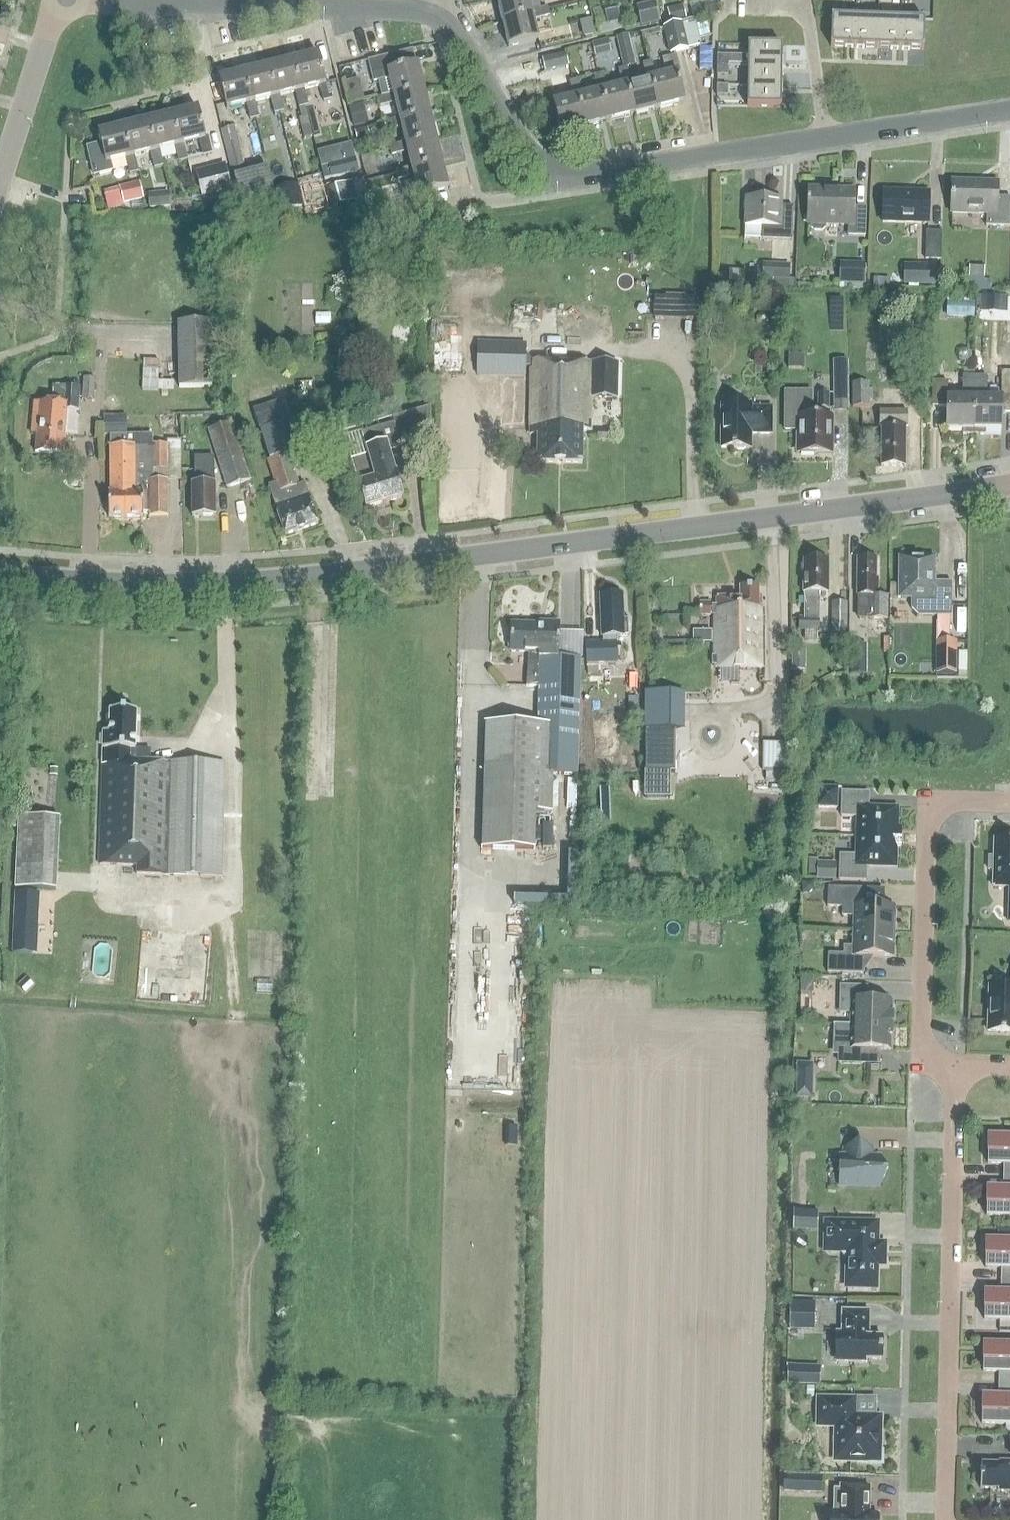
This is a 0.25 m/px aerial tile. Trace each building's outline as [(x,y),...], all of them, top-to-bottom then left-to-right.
[(502,22),(532,14),(531,11),(528,0),(496,0),(502,22)] [(693,19),(718,13),(716,5),(691,11),(693,19)] [(532,14),(502,22),(508,47),(538,40),(533,20),(549,16),(547,7),(531,11),(532,14)] [(655,10),(638,14),(641,25),(658,21),(655,10)] [(670,23),(685,20),(683,10),(667,14),(670,23)] [(855,17),(831,16),(830,46),(854,47),(855,17)] [(855,17),(854,47),(877,48),(878,18),(855,17)] [(877,48),(900,49),(901,19),(878,18),(877,48)] [(663,27),(669,53),(701,45),(694,19),(663,27)] [(925,20),(901,19),(900,49),(923,50),(925,20)] [(621,20),(620,20),(608,23),(597,26),(599,34),(622,28),(621,20)] [(616,38),(620,53),(630,51),(626,36),(616,38)] [(541,51),(552,48),(550,40),(539,43),(541,51)] [(782,45),(747,45),(747,56),(747,66),(781,66),(782,45)] [(393,93),(393,97),(424,90),(417,64),(406,67),(402,52),(373,59),(376,72),(371,73),(373,82),(378,81),(382,96),(393,93)] [(541,58),(545,72),(566,67),(562,53),(541,58)] [(318,54),(293,60),(300,90),(304,89),(320,85),(323,101),(333,99),(328,83),(325,83),(318,54)] [(659,108),(684,102),(677,73),(680,73),(676,55),(662,59),(666,75),(655,77),(652,78),(659,108)] [(728,55),(717,55),(717,65),(728,65),(728,55)] [(747,56),(739,55),(738,66),(747,66),(747,56)] [(308,105),(304,89),(300,90),(293,60),(268,66),(276,96),(279,95),(295,91),(299,108),(304,106),(308,105)] [(655,77),(651,61),(642,64),(646,80),(631,83),(627,84),(635,114),(659,108),(652,78),(655,77)] [(717,65),(717,75),(728,76),(728,65),(717,65)] [(268,66),(244,72),(251,102),(255,101),(271,98),(274,114),(283,111),(279,95),(276,96),(268,66)] [(781,66),(747,66),(747,86),(781,86),(781,66)] [(622,86),(606,89),(602,90),(610,120),(635,114),(627,84),(631,83),(627,67),(618,70),(622,86)] [(251,102),(244,72),(219,78),(226,108),(246,104),(250,120),(259,117),(255,101),(251,102)] [(602,73),(598,75),(593,76),(597,92),(582,95),(578,96),(585,126),(610,120),(602,90),(606,89),(602,73)] [(578,96),(582,95),(578,79),(569,82),(573,98),(553,102),(560,133),(585,126),(578,96)] [(728,96),(728,85),(717,85),(717,95),(728,96)] [(747,86),(746,107),(781,107),(781,86),(747,86)] [(430,114),(424,90),(393,97),(393,93),(382,96),(377,97),(379,106),(395,102),(399,118),(399,121),(430,114)] [(349,106),(354,125),(366,123),(361,103),(349,106)] [(302,118),(299,119),(304,139),(312,137),(304,106),(299,108),(302,118)] [(197,108),(172,115),(180,144),(183,144),(199,140),(203,156),(221,151),(215,129),(203,132),(197,108)] [(401,127),(405,142),(406,146),(436,138),(430,114),(399,121),(399,118),(383,122),(385,131),(401,127)] [(172,115),(148,121),(155,151),(159,150),(174,146),(178,162),(187,160),(183,144),(180,144),(172,115)] [(148,121),(123,127),(130,157),(134,156),(150,152),(154,168),(163,166),(159,150),(155,151),(148,121)] [(138,172),(134,156),(130,157),(123,127),(98,133),(101,144),(87,148),(94,175),(111,171),(109,162),(125,158),(129,174),(138,172)] [(245,169),(234,127),(221,130),(231,172),(245,169)] [(369,136),(367,128),(355,131),(356,139),(369,136)] [(407,151),(411,167),(412,171),(442,163),(436,138),(406,146),(405,142),(389,146),(391,155),(407,151)] [(357,172),(350,145),(338,148),(342,163),(327,167),(330,179),(357,172)] [(412,171),(411,167),(395,171),(397,180),(413,176),(418,195),(448,188),(442,163),(412,171)] [(202,197),(230,190),(224,167),(196,174),(202,197)] [(1009,227),(1009,213),(1009,197),(997,197),(997,182),(951,181),(950,213),(986,214),(985,226),(1009,227)] [(143,197),(139,182),(119,187),(123,203),(143,197)] [(310,183),(300,186),(305,208),(312,207),(313,212),(329,209),(323,187),(312,190),(310,183)] [(347,202),(342,184),(328,188),(333,206),(347,202)] [(277,190),(282,212),(299,207),(294,186),(277,190)] [(848,235),(865,236),(866,208),(853,207),(854,190),(808,189),(807,223),(811,223),(811,228),(813,231),(822,231),(825,228),(825,224),(848,224),(848,235)] [(882,222),(928,223),(929,193),(883,191),(882,222)] [(158,193),(160,207),(170,206),(168,192),(158,193)] [(781,206),(781,200),(745,198),(744,225),(761,226),(760,239),(791,240),(793,206),(781,206)] [(924,260),(940,260),(941,232),(925,231),(924,260)] [(401,265),(412,271),(417,260),(406,254),(401,265)] [(839,282),(863,283),(864,263),(854,263),(854,267),(840,266),(839,282)] [(934,284),(935,266),(919,266),(918,284),(934,284)] [(772,279),(788,280),(789,268),(773,267),(772,279)] [(968,268),(969,290),(991,290),(992,279),(984,280),(985,268),(968,268)] [(317,284),(291,283),(290,332),(315,332),(317,284)] [(945,316),(974,318),(975,295),(947,293),(945,316)] [(999,311),(1000,295),(988,295),(987,311),(999,311)] [(439,368),(462,369),(462,314),(439,314),(439,368)] [(764,315),(760,314),(756,317),(756,322),(759,325),(763,326),(767,323),(767,318),(764,315)] [(177,322),(178,387),(211,386),(209,321),(177,322)] [(525,344),(477,343),(477,375),(525,376),(525,366),(530,366),(529,434),(537,434),(537,463),(582,464),(582,430),(590,430),(590,397),(616,398),(617,363),(591,362),(531,361),(525,352),(525,344)] [(1009,371),(1009,347),(1001,347),(1001,371),(1009,371)] [(967,362),(963,375),(974,376),(974,362),(967,362)] [(985,434),(985,429),(1001,429),(1001,413),(1009,413),(1009,371),(1001,371),(1000,398),(985,398),(986,383),(986,376),(974,376),(974,383),(973,434),(985,434)] [(833,372),(833,388),(846,388),(846,372),(833,372)] [(946,407),(946,429),(962,429),(962,434),(973,434),(974,383),(974,376),(962,375),(962,383),(961,398),(947,397),(947,381),(932,381),(932,406),(946,407)] [(82,398),(94,399),(95,379),(83,378),(82,398)] [(236,397),(249,396),(248,382),(234,383),(236,397)] [(852,406),(869,406),(869,402),(872,402),(872,389),(869,389),(869,383),(852,383),(852,406)] [(36,435),(35,452),(64,455),(65,437),(64,436),(65,410),(77,410),(78,387),(51,386),(51,403),(32,402),(30,435),(36,435)] [(798,453),(830,453),(831,417),(812,416),(812,391),(785,391),(784,431),(798,431),(798,453)] [(827,393),(817,393),(817,407),(827,407),(827,393)] [(286,420),(283,421),(274,394),(250,402),(269,460),(267,461),(274,483),(268,485),(277,513),(284,535),(318,524),(311,502),(310,502),(304,483),(298,485),(288,454),(296,451),(286,420)] [(720,448),(750,448),(751,433),(771,433),(772,407),(751,407),(751,406),(721,405),(720,448)] [(358,484),(365,508),(403,497),(396,473),(394,474),(388,452),(429,440),(430,407),(393,417),(394,424),(363,433),(367,448),(366,448),(368,456),(351,461),(358,484)] [(881,466),(905,466),(905,429),(907,429),(907,411),(879,411),(879,429),(881,429),(881,466)] [(112,435),(112,415),(104,416),(104,435),(112,435)] [(209,430),(227,488),(250,481),(233,423),(209,430)] [(597,431),(597,439),(609,440),(609,432),(597,431)] [(110,493),(108,493),(108,517),(143,517),(143,513),(149,513),(149,517),(168,516),(167,444),(151,444),(151,435),(109,435),(110,493)] [(214,483),(214,469),(214,456),(195,457),(195,483),(191,483),(192,516),(215,516),(215,483),(214,483)] [(933,582),(933,558),(899,558),(899,577),(897,577),(897,586),(889,586),(889,598),(897,598),(910,598),(910,608),(918,616),(936,616),(948,616),(951,616),(951,582),(935,582),(933,582)] [(859,619),(870,619),(886,619),(887,595),(878,595),(878,578),(875,578),(875,559),(857,559),(857,610),(859,610),(859,619)] [(827,599),(827,561),(804,561),(804,592),(804,610),(803,618),(798,618),(798,630),(819,630),(819,599),(827,599)] [(699,603),(699,616),(709,616),(709,615),(714,615),(714,658),(712,658),(712,665),(714,665),(714,668),(763,668),(763,609),(758,609),(758,587),(739,587),(740,597),(716,597),(716,606),(709,606),(709,603),(699,603)] [(599,596),(601,636),(602,636),(602,643),(585,643),(586,664),(616,663),(615,636),(627,636),(627,620),(623,620),(622,595),(599,596)] [(830,635),(846,636),(847,603),(831,602),(830,635)] [(528,652),(528,679),(527,687),(539,687),(538,726),(485,724),(481,849),(533,851),(535,812),(551,813),(552,774),(575,775),(576,755),(577,755),(580,659),(558,658),(559,623),(544,622),(544,625),(511,624),(510,651),(528,652)] [(653,632),(653,629),(649,629),(649,632),(650,640),(647,640),(647,648),(650,648),(659,647),(659,632),(653,632)] [(936,642),(937,674),(956,674),(955,642),(936,642)] [(864,644),(850,644),(849,674),(863,674),(864,644)] [(962,645),(962,673),(970,673),(970,645),(962,645)] [(801,650),(792,650),(790,650),(790,670),(800,670),(802,670),(802,650),(801,650)] [(598,663),(586,664),(586,674),(598,673),(598,663)] [(637,688),(637,674),(629,674),(629,688),(637,688)] [(645,692),(644,770),(674,770),(674,729),(675,692),(645,692)] [(136,874),(221,876),(224,763),(149,761),(150,750),(135,749),(136,711),(110,710),(109,732),(103,732),(99,865),(137,866),(136,874)] [(789,778),(788,741),(767,742),(768,779),(789,778)] [(603,758),(612,762),(616,755),(607,750),(603,758)] [(817,808),(837,809),(838,788),(817,787),(817,808)] [(857,817),(856,836),(896,838),(897,808),(868,807),(868,793),(842,792),(841,817),(857,817)] [(896,838),(856,836),(856,855),(840,855),(839,879),(865,880),(866,866),(895,867),(896,838)] [(994,840),(993,857),(988,857),(988,870),(993,870),(992,886),(1009,887),(1007,922),(1009,922),(1009,840),(994,840)] [(817,863),(816,879),(834,880),(835,864),(817,863)] [(15,869),(14,888),(57,890),(57,871),(15,869)] [(801,884),(801,893),(806,894),(811,889),(811,884),(801,884)] [(854,917),(853,931),(893,932),(894,907),(865,906),(865,888),(827,887),(827,907),(842,907),(842,916),(854,917)] [(34,893),(14,892),(13,912),(33,913),(34,893)] [(893,932),(853,931),(852,947),(843,946),(842,954),(827,953),(827,973),(863,974),(863,956),(892,957),(893,932)] [(188,978),(187,1002),(207,1002),(207,978),(188,978)] [(812,994),(812,978),(800,978),(800,994),(812,994)] [(850,1012),(850,1024),(892,1026),(892,1015),(891,1015),(891,1002),(866,1001),(866,987),(840,986),(839,1012),(850,1012)] [(1009,1032),(1009,988),(988,987),(987,1031),(1009,1032)] [(892,1026),(850,1024),(849,1036),(842,1036),(838,1040),(838,1062),(864,1063),(864,1049),(890,1050),(890,1037),(891,1037),(892,1026)] [(795,1053),(795,1069),(829,1070),(829,1054),(795,1053)] [(1002,1176),(1009,1176),(1009,1136),(987,1136),(987,1163),(1003,1164),(1002,1176)] [(839,1185),(879,1186),(885,1172),(880,1158),(871,1157),(871,1149),(858,1143),(844,1148),(844,1157),(840,1157),(839,1185)] [(1002,1176),(1002,1188),(986,1187),(985,1215),(1009,1216),(1009,1176),(1002,1176)] [(816,1214),(792,1213),(791,1229),(815,1230),(816,1214)] [(847,1257),(846,1287),(874,1287),(875,1268),(886,1268),(887,1242),(875,1242),(876,1223),(825,1222),(824,1251),(841,1251),(847,1257)] [(997,1236),(1009,1236),(1009,1228),(997,1228),(997,1236)] [(985,1239),(984,1267),(1000,1268),(1000,1280),(1009,1280),(1009,1240),(985,1239)] [(1000,1280),(1000,1292),(984,1291),(983,1319),(1009,1320),(1009,1280),(1000,1280)] [(814,1330),(814,1302),(789,1302),(789,1330),(814,1330)] [(881,1359),(881,1337),(868,1336),(868,1311),(841,1311),(841,1333),(835,1332),(835,1362),(864,1362),(864,1359),(881,1359)] [(997,1384),(1009,1384),(1009,1344),(982,1343),(982,1371),(998,1372),(997,1384)] [(807,1367),(807,1385),(819,1385),(819,1367),(807,1367)] [(997,1384),(997,1396),(981,1395),(981,1423),(1009,1424),(1009,1384),(997,1384)] [(869,1463),(881,1464),(881,1451),(879,1449),(879,1417),(853,1416),(853,1399),(817,1398),(817,1426),(835,1426),(834,1461),(866,1461),(869,1463)] [(979,1488),(996,1488),(996,1491),(1009,1491),(1009,1462),(997,1462),(997,1464),(980,1464),(979,1488)] [(804,1489),(820,1490),(820,1474),(804,1473),(804,1489)] [(830,1513),(829,1519),(878,1519),(878,1515),(868,1515),(869,1487),(840,1486),(840,1488),(833,1488),(832,1513),(830,1513)]
